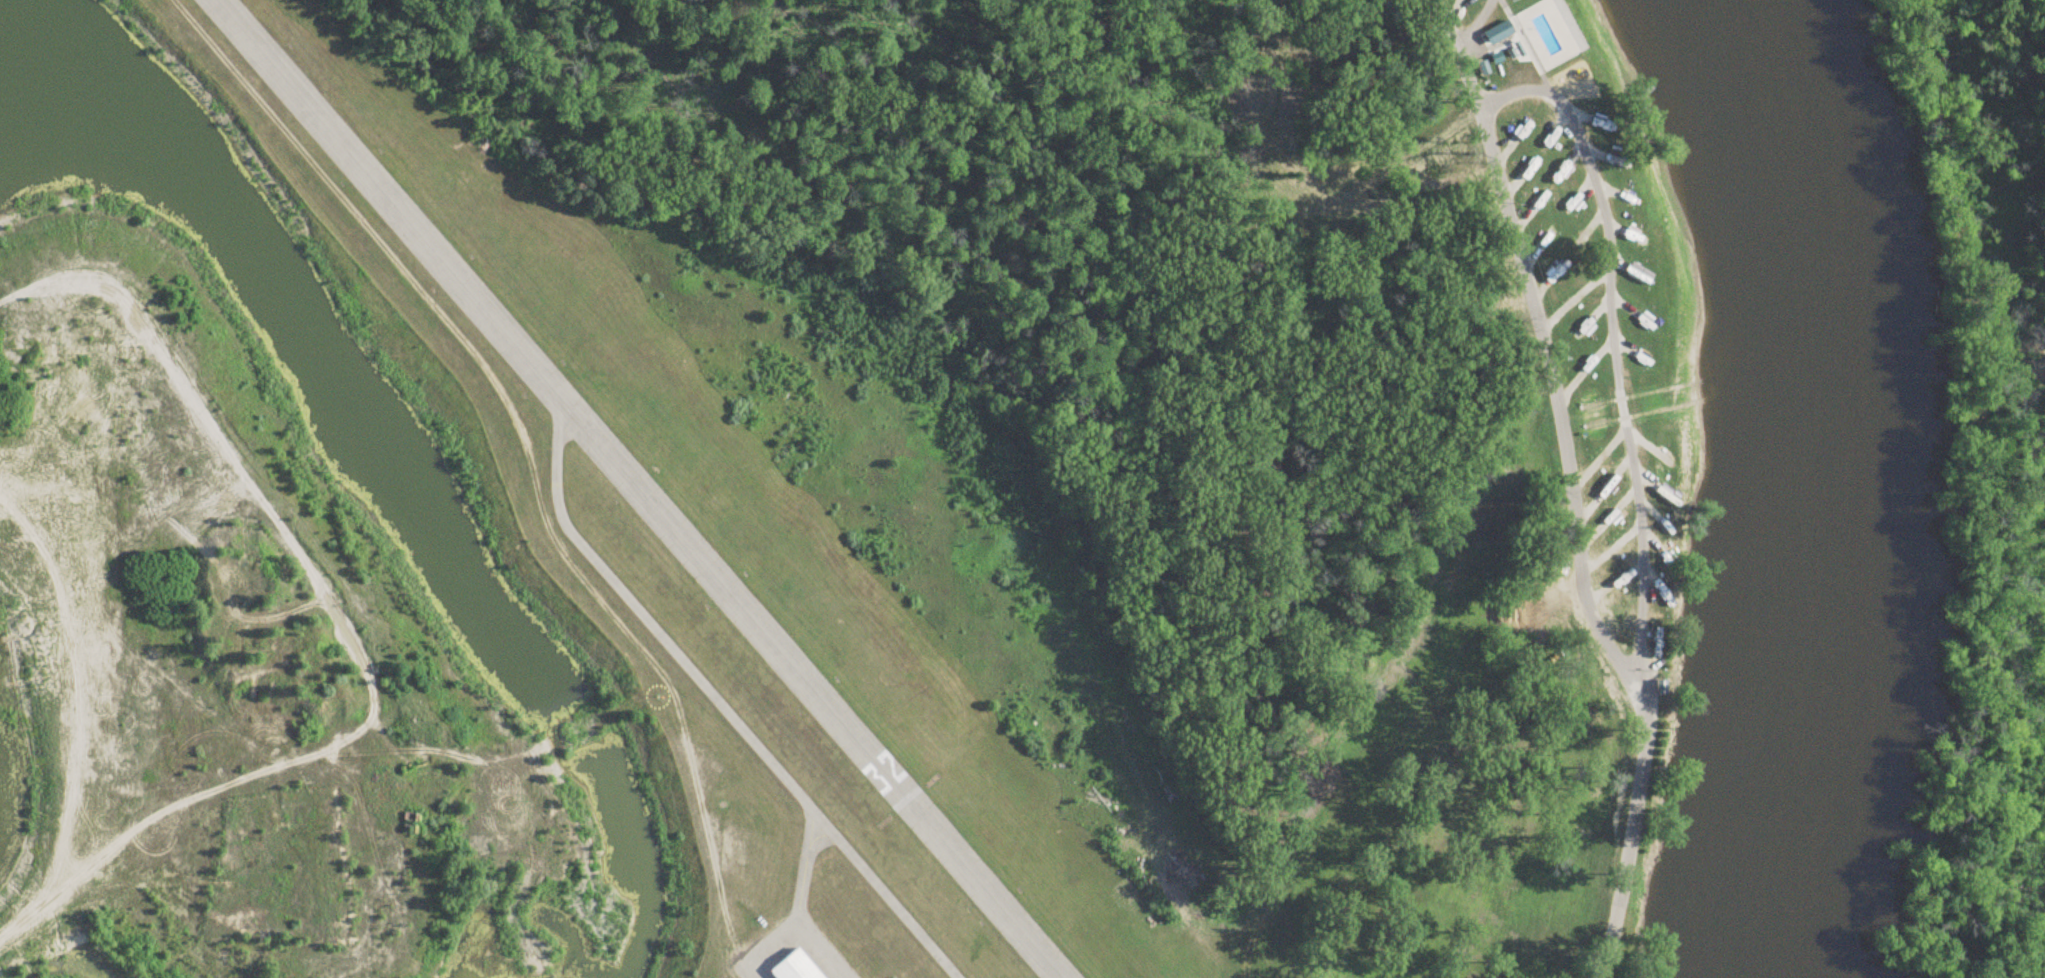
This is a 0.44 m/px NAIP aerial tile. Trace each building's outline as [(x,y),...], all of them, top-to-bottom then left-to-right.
[(795,952),(818,977),(774,977),(770,974),(795,952)]
